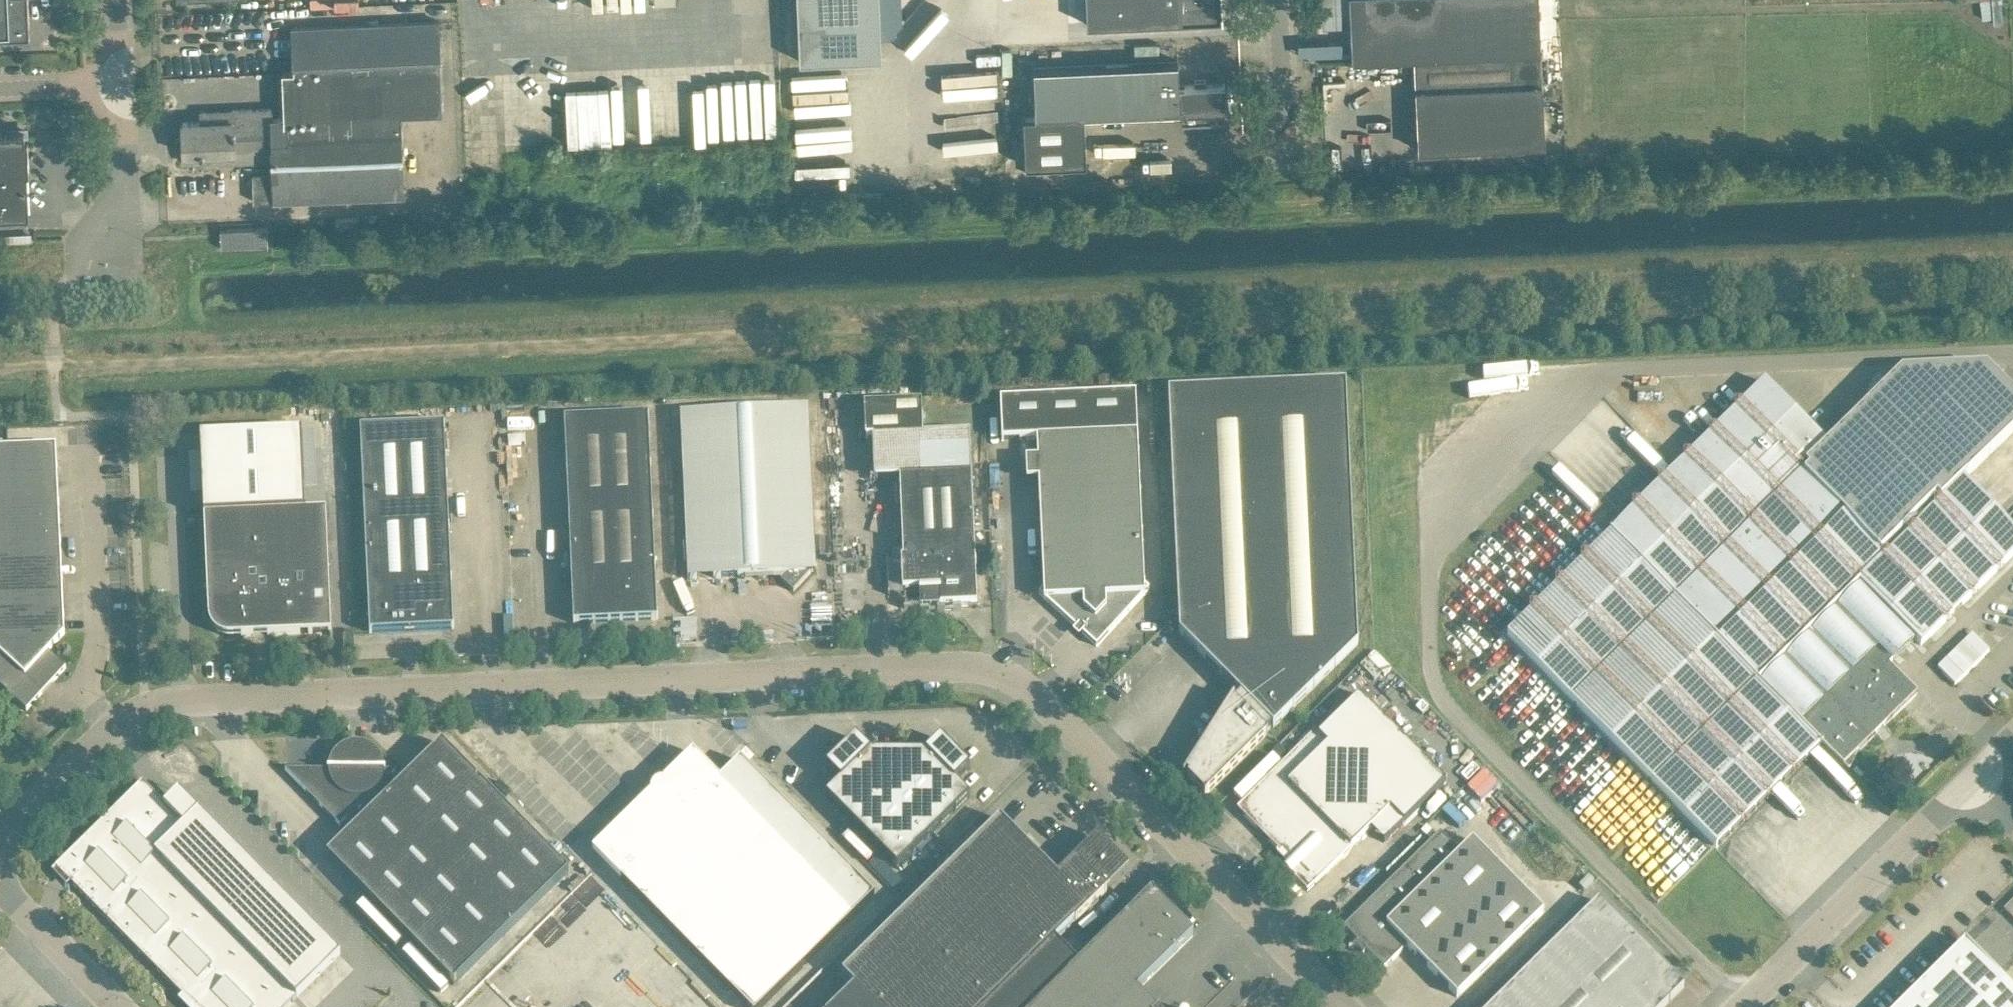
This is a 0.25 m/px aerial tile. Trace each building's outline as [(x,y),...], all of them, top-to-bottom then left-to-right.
[(30,33),(29,0),(0,0),(0,34),(30,33)] [(800,60),(882,57),(879,0),(797,0),(800,60)] [(1087,24),(1199,19),(1222,18),(1221,0),(1086,0),(1087,24)] [(1541,52),(1538,0),(1350,0),(1352,60),(1414,57),(1414,58),(1541,52)] [(254,201),(275,200),(405,195),(401,110),(444,108),(440,20),(293,27),(295,69),(282,70),(284,117),(272,117),(272,107),(232,109),(232,119),(183,121),(184,137),(176,137),(176,149),(184,149),(185,161),(220,160),(220,162),(273,160),(273,172),(253,172),(254,201)] [(1416,88),(1542,82),(1541,52),(1414,58),(1416,88)] [(1023,117),(1025,164),(1025,172),(1041,171),(1041,164),(1086,161),(1084,114),(1226,107),(1225,82),(1206,83),(1205,79),(1195,79),(1195,84),(1179,85),(1178,61),(1034,68),(1036,116),(1023,117)] [(939,78),(945,144),(972,141),(970,128),(957,129),(955,113),(971,111),(969,96),(952,98),(951,87),(960,86),(959,76),(939,78)] [(596,117),(593,117),(592,82),(566,83),(568,137),(597,136),(596,117)] [(1542,82),(1416,88),(1418,149),(1545,144),(1542,82)] [(30,214),(28,171),(30,171),(28,141),(27,141),(27,143),(26,143),(25,129),(0,130),(0,216),(30,214)] [(221,228),(222,248),(268,246),(267,226),(221,228)] [(2012,432),(2012,395),(1986,368),(1978,368),(1965,368),(1927,370),(1915,371),(1904,371),(1901,372),(1827,445),(1765,382),(1507,636),(1716,848),(1821,745),(1843,768),(1917,695),(1889,666),(1916,640),(1921,646),(2012,555),(2012,531),(1963,481),(2012,432)] [(1198,746),(1201,748),(1182,777),(1184,778),(1186,774),(1189,777),(1187,778),(1205,796),(1268,734),(1266,733),(1272,727),(1273,729),(1358,645),(1346,385),(1168,393),(1179,634),(1241,696),(1235,702),(1234,701),(1234,700),(1233,699),(1207,739),(1204,738),(1200,739),(1198,742),(1198,746)] [(1037,440),(1044,590),(1039,595),(1097,647),(1149,590),(1145,586),(1137,395),(1000,401),(1002,442),(1037,440)] [(903,603),(904,608),(904,610),(912,609),(921,608),(921,611),(921,612),(929,612),(929,611),(937,611),(937,614),(945,614),(945,610),(953,610),(953,611),(962,610),(962,609),(961,609),(961,607),(971,606),(971,607),(977,607),(977,606),(970,434),(923,437),(922,404),(864,406),(866,439),(873,439),(875,480),(900,479),(903,561),(887,561),(889,593),(888,593),(888,595),(890,595),(895,596),(900,599),(903,603)] [(808,409),(680,415),(688,581),(776,577),(776,573),(782,578),(780,580),(794,593),(817,567),(805,555),(805,552),(815,552),(808,409)] [(574,625),(658,621),(649,416),(565,420),(574,625)] [(445,425),(361,429),(370,634),(454,630),(449,528),(489,526),(485,424),(445,425)] [(301,434),(201,439),(204,516),(208,607),(209,610),(209,613),(210,616),(211,619),(213,621),(215,624),(217,626),(219,629),(221,631),(224,632),(227,634),(229,635),(232,636),(235,637),(239,637),(242,637),(332,633),(326,511),(304,512),(301,434)] [(27,712),(66,669),(49,652),(65,635),(56,447),(0,449),(0,687),(27,712)] [(1292,859),(1283,867),(1307,892),(1391,810),(1404,823),(1384,843),(1385,844),(1446,783),(1359,695),(1321,733),(1317,730),(1237,809),(1281,853),(1283,850),(1292,859)] [(926,755),(870,754),(856,740),(826,769),(841,783),(826,797),(897,869),(969,798),(955,784),(970,770),(941,741),(926,755)] [(334,763),(333,771),(328,771),(285,771),(340,827),(347,820),(356,828),(327,857),(454,987),(569,873),(442,744),(399,786),(391,778),(396,772),(386,772),(386,771),(381,771),(380,764),(376,757),(370,752),(344,752),(339,757),(334,763)] [(621,880),(746,1006),(763,1006),(874,897),(740,761),(720,781),(693,753),(593,852),(621,880)] [(193,1006),(288,1006),(341,955),(199,811),(185,825),(143,782),(56,868),(182,996),(193,1006)] [(1000,819),(842,975),(854,988),(835,1006),(1036,1006),(1078,965),(1055,942),(1075,923),(1129,870),(1097,838),(1057,877),(1000,819)] [(1359,952),(1363,956),(1364,955),(1363,954),(1366,951),(1371,956),(1384,969),(1407,947),(1457,998),(1544,913),(1473,840),(1460,853),(1440,833),(1343,928),(1357,942),(1351,947),(1349,947),(1349,949),(1354,949),(1359,952)] [(1036,1006),(1152,1006),(1137,992),(1193,936),(1151,893),(1078,965),(1036,1006)] [(2003,910),(2012,920),(2012,900),(2003,910)] [(1684,988),(1599,902),(1492,1006),(1665,1006),(1684,988)] [(1965,943),(1900,1006),(2012,1006),(2012,991),(1965,943)] [(1680,979),(1690,973),(1679,958),(1670,964),(1680,979)] [(430,998),(419,1006),(438,1006),(430,998)]
